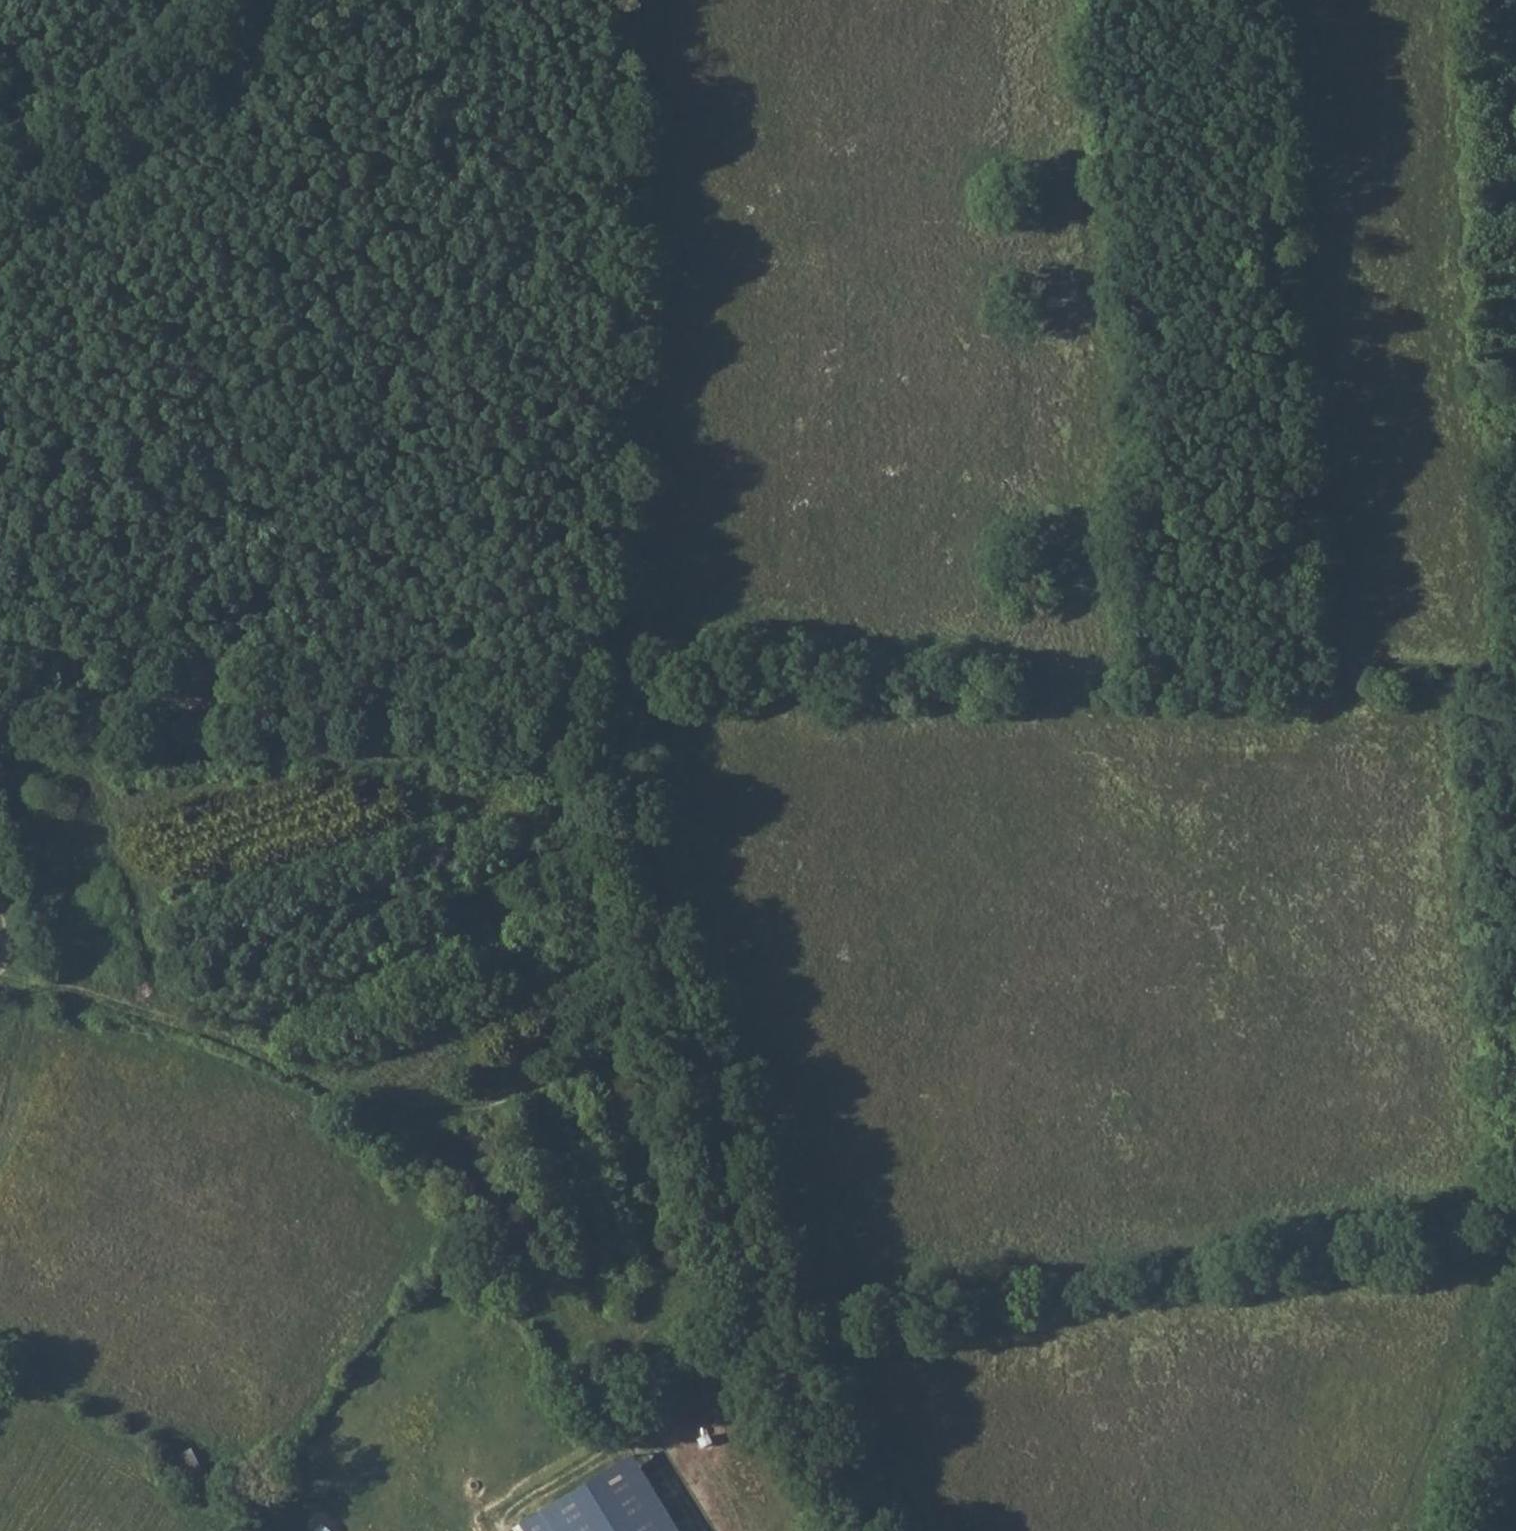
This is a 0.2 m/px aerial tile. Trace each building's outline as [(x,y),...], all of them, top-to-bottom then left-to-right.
[(520,1521),(527,1530),(676,1530),(630,1455),(520,1521)]
